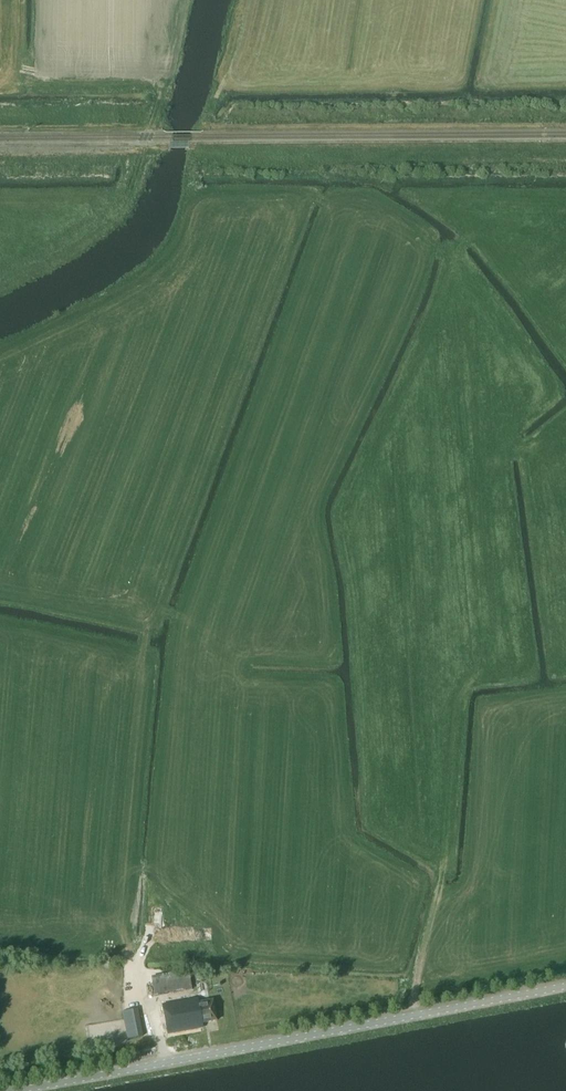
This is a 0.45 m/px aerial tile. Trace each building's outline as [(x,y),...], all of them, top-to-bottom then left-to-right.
[(155,995),(192,988),(188,968),(151,974),(155,995)] [(202,1023),(217,1020),(213,1000),(198,1002),(197,998),(163,1004),(169,1033),(203,1027),(202,1023)]
